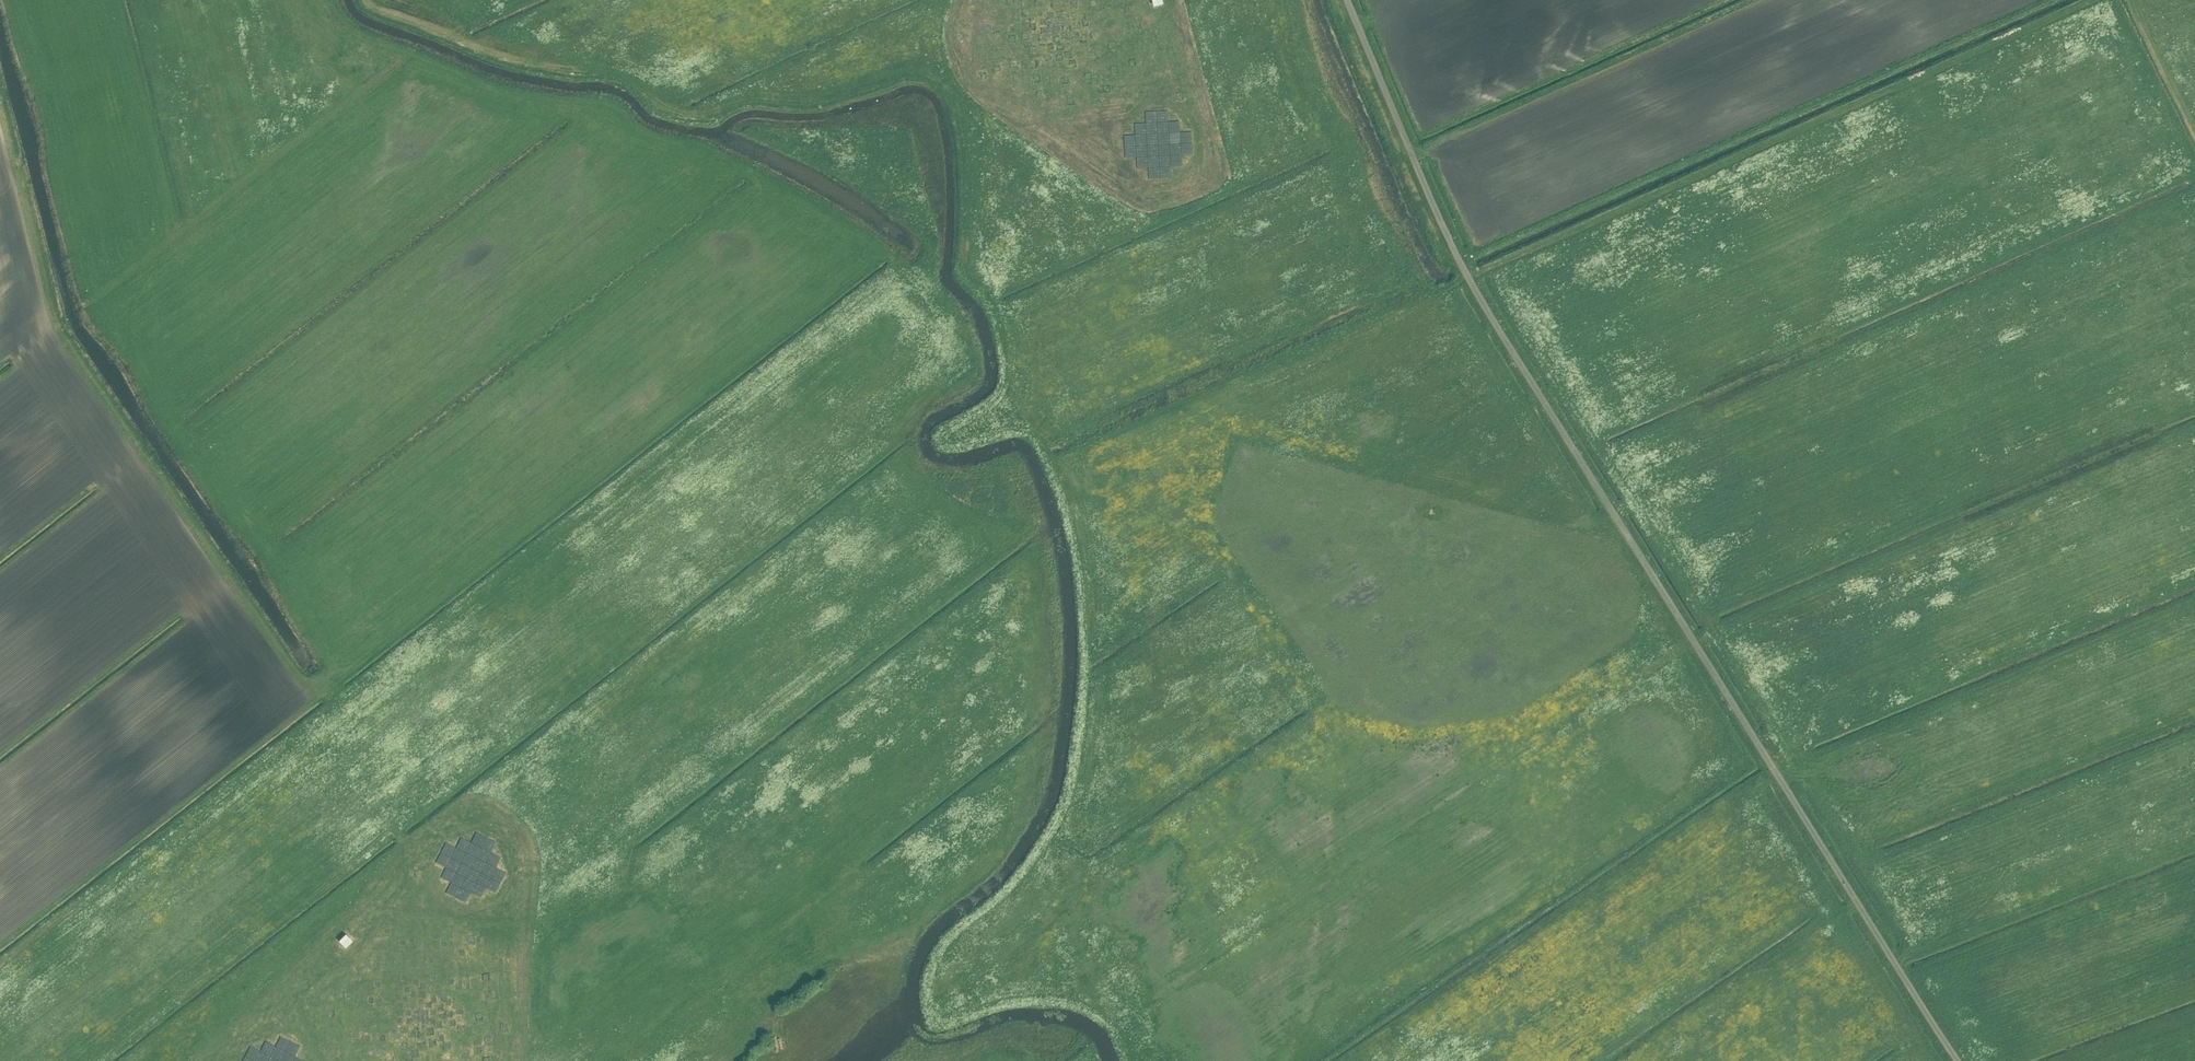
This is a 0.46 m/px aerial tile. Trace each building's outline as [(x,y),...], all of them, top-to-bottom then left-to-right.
[(1135,134),(1123,135),(1125,157),(1136,157),(1137,168),(1148,167),(1148,178),(1171,177),(1170,166),(1182,165),(1181,154),(1192,153),(1191,131),(1180,132),(1179,120),(1168,121),(1167,110),(1145,111),(1145,122),(1134,123),(1135,134)] [(1431,513),(1434,506),(1425,503),(1423,510),(1431,513)] [(446,842),(436,862),(446,867),(441,877),(451,882),(445,892),(466,902),(471,892),(481,897),(486,887),(496,892),(506,872),(496,867),(501,857),(491,852),(496,842),(476,832),(471,842),(461,837),(456,847),(446,842)] [(346,932),(339,939),(346,946),(353,939),(346,932)] [(250,1045),(242,1060),(305,1060),(306,1060),(296,1056),(301,1045),(281,1035),(275,1045),(265,1040),(260,1050),(250,1045)]
